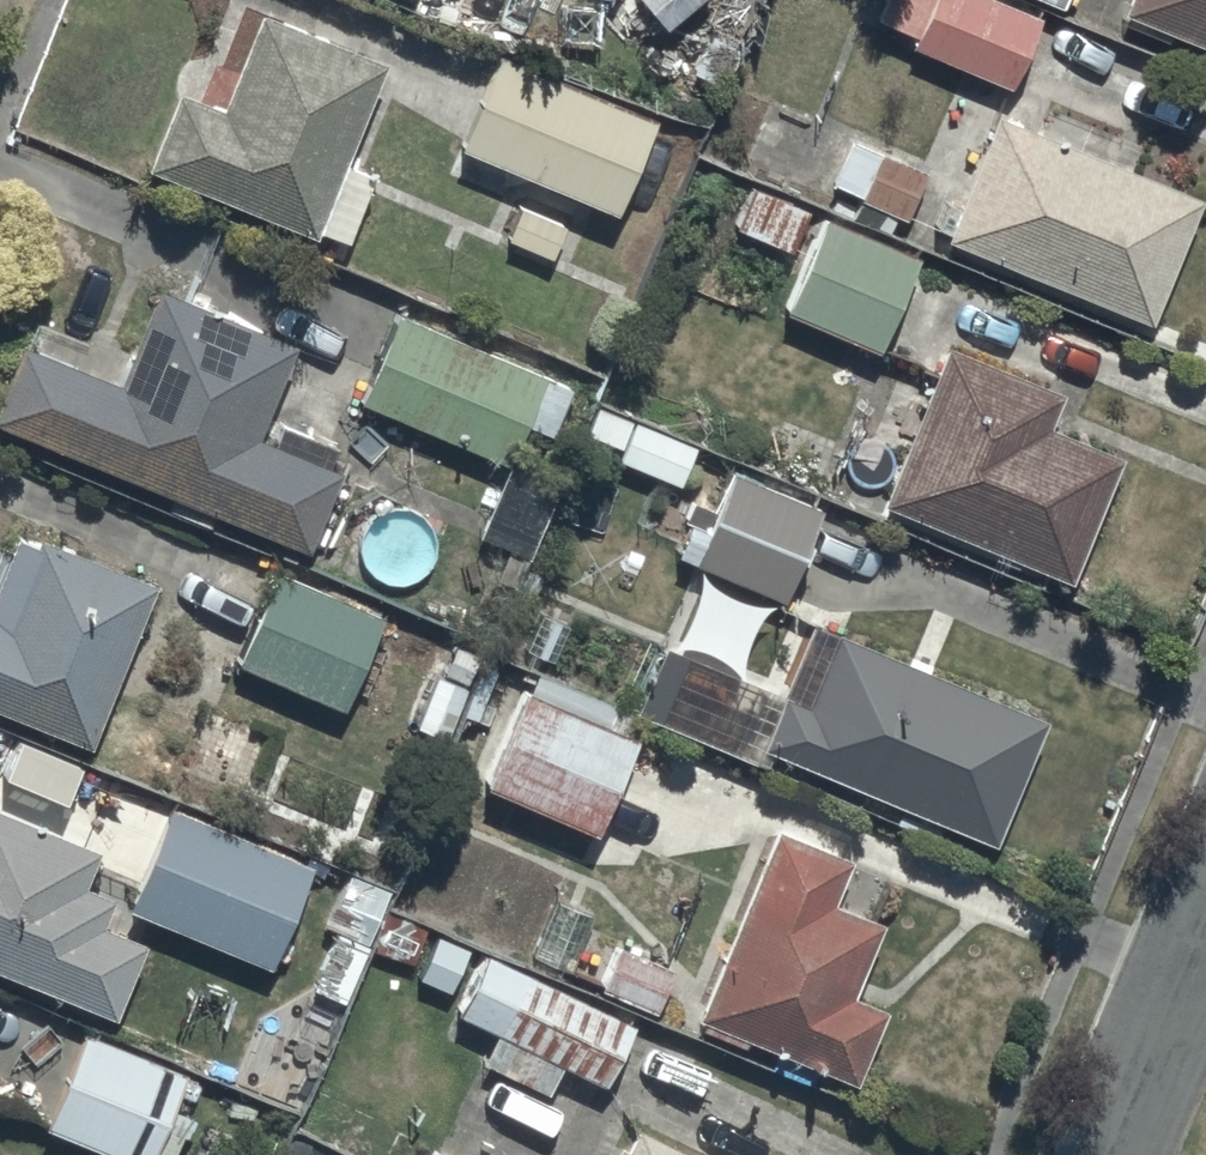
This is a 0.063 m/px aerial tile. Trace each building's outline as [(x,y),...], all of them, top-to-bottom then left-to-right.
[(1018,0),(878,0),(873,14),(915,31),(909,45),(1009,86),(1040,9),(1018,0)] [(1121,1),(1131,5),(1123,23),(1167,41),(1173,27),(1205,40),(1205,0),(1121,0),(1121,1)] [(174,82),(142,160),(310,232),(314,223),(342,234),(369,166),(341,154),(381,56),(257,6),(218,100),(174,82)] [(494,49),(455,144),(615,209),(654,114),(494,49)] [(1198,189),(992,108),(943,235),(1149,315),(1198,189)] [(908,147),(868,129),(864,139),(848,132),(827,179),(861,194),(853,213),(893,230),(901,213),(904,215),(925,167),(904,157),(908,147)] [(806,203),(751,181),(733,223),(789,245),(806,203)] [(824,208),(783,304),(874,344),(915,248),(824,208)] [(153,285),(116,376),(17,336),(0,379),(0,419),(305,542),(337,461),(253,429),(288,337),(153,285)] [(570,386),(393,310),(356,398),(510,464),(527,424),(549,433),(570,386)] [(1054,384),(943,339),(879,496),(1071,574),(1121,451),(1040,418),(1054,384)] [(696,443),(592,400),(580,428),(618,444),(614,455),(680,483),(696,443)] [(817,504),(727,469),(715,498),(697,491),(683,526),(704,534),(695,559),(783,593),(817,504)] [(473,531),(528,553),(548,504),(494,482),(473,531)] [(33,535),(3,613),(0,612),(0,706),(90,740),(151,579),(33,535)] [(273,566),(235,659),(383,720),(389,704),(350,688),(382,611),(273,566)] [(998,692),(828,625),(801,693),(785,687),(763,745),(949,818),(998,692)] [(770,679),(664,639),(637,708),(743,749),(770,679)] [(438,667),(415,723),(444,735),(479,650),(453,640),(441,668),(438,667)] [(524,685),(482,780),(589,828),(632,732),(609,721),(617,704),(537,668),(528,686),(524,685)] [(310,857),(167,801),(123,905),(224,945),(217,963),(254,977),(261,958),(270,961),(310,857)] [(0,804),(0,965),(113,1010),(142,937),(96,919),(108,889),(80,878),(95,841),(0,804)] [(775,821),(698,1011),(853,1074),(883,1002),(849,988),(879,914),(828,894),(846,850),(775,821)] [(388,886),(344,870),(324,922),(332,925),(310,982),(346,996),(388,886)] [(553,895),(531,950),(599,978),(596,985),(653,1008),(670,964),(650,956),(651,954),(617,940),(614,946),(599,940),(601,935),(589,930),(596,912),(553,895)] [(485,948),(455,1010),(493,1029),(479,1059),(546,1089),(559,1060),(607,1082),(636,1018),(485,948)] [(81,1027),(44,1121),(131,1154),(151,1154),(185,1068),(81,1027)] [(632,1118),(614,1154),(713,1154),(632,1118)] [(429,1143),(424,1154),(455,1154),(429,1143)]
